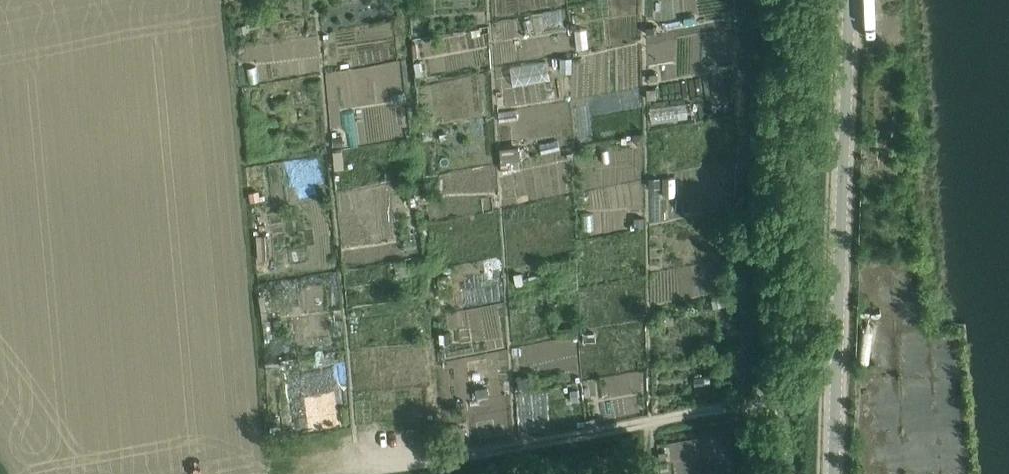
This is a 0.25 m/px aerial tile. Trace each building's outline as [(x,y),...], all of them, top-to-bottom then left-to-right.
[(280,222),(279,197),(266,198),(266,222),(280,222)] [(737,286),(716,289),(718,298),(739,295),(737,286)]
